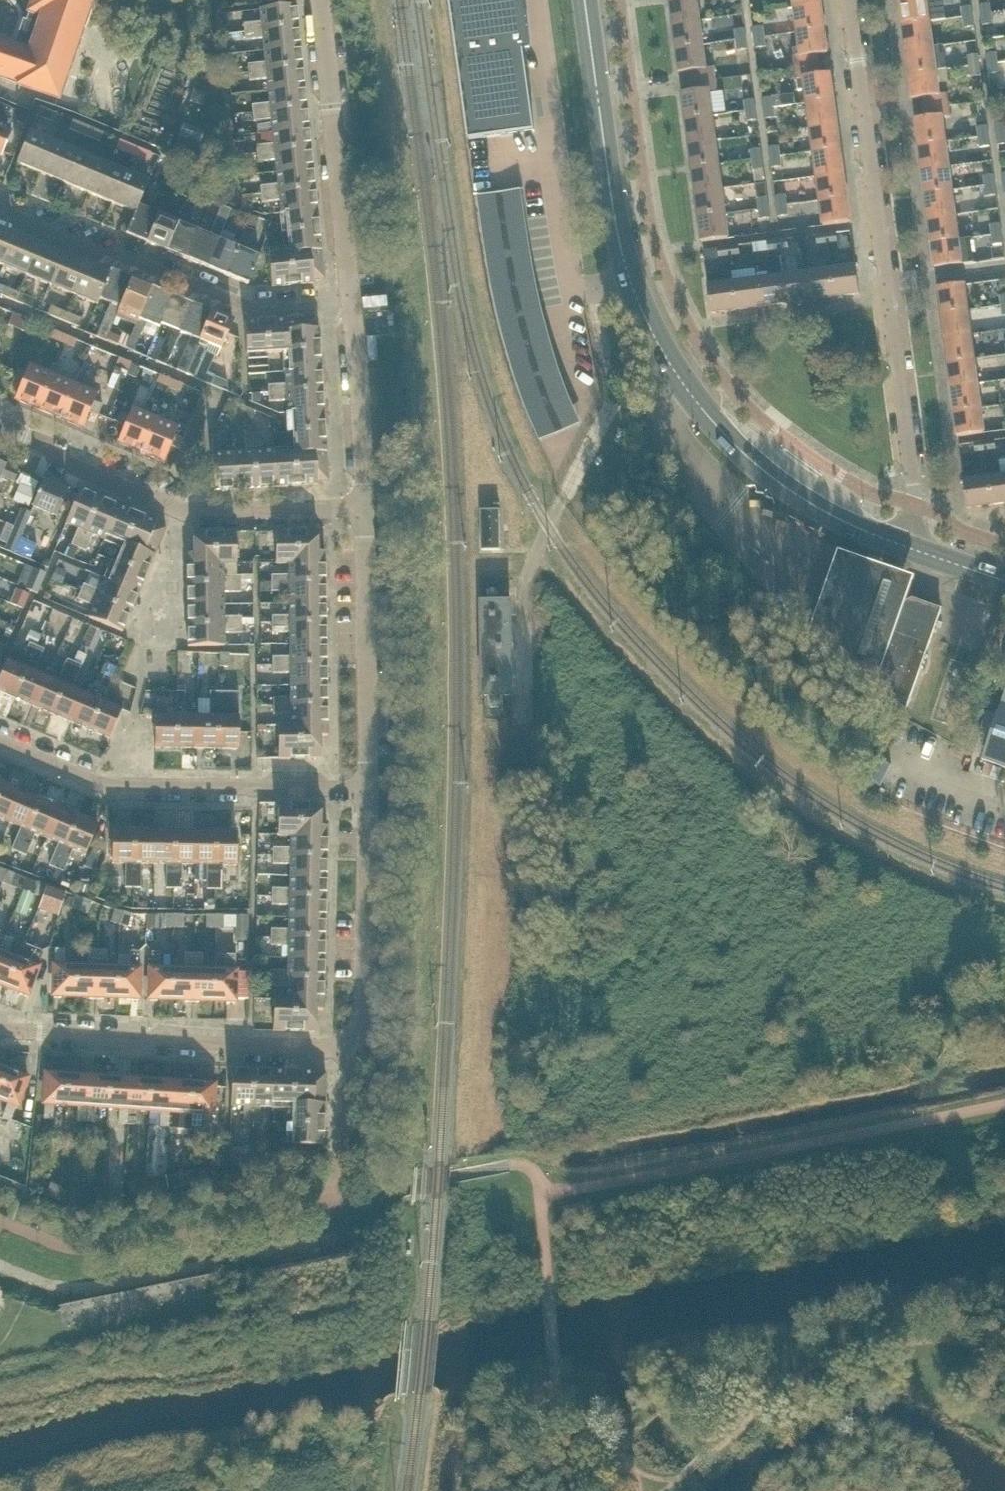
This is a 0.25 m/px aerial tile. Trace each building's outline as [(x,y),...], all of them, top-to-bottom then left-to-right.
[(30,11),(26,20),(23,19),(14,45),(0,40),(0,76),(20,83),(58,97),(91,0),(33,0),(30,11)] [(470,140),(536,131),(525,51),(532,50),(525,0),(451,0),(470,140)] [(700,21),(698,0),(671,0),(674,24),(700,21)] [(930,23),(927,0),(914,0),(901,2),(904,26),(930,23)] [(799,32),(825,29),(822,4),(795,8),(799,32)] [(226,33),(245,31),(299,26),(297,5),(261,9),(262,21),(225,25),(226,33)] [(982,16),(991,14),(990,5),(980,6),(982,16)] [(964,18),(974,17),(972,7),(963,8),(964,18)] [(991,14),(982,16),(983,26),(993,25),(991,14)] [(974,17),(964,18),(965,29),(975,27),(974,17)] [(677,49),(704,45),(700,21),(674,24),(677,49)] [(907,51),(933,47),(930,23),(904,26),(907,51)] [(265,50),(301,46),(299,26),(245,31),(246,39),(264,37),(265,50)] [(755,37),(765,36),(764,27),(754,28),(755,37)] [(737,41),(747,40),(746,29),(736,30),(737,41)] [(818,55),(828,54),(825,29),(799,32),(802,56),(802,57),(818,55)] [(765,36),(755,37),(756,48),(766,47),(765,36)] [(747,40),(737,41),(738,51),(749,49),(747,40)] [(707,70),(707,69),(704,45),(677,49),(680,74),(691,72),(707,70)] [(249,72),(303,67),(301,46),(265,50),(266,62),(248,64),(249,72)] [(911,75),(937,72),(933,47),(907,51),(911,75)] [(988,64),(998,63),(997,53),(987,55),(988,64)] [(794,57),(797,80),(805,79),(808,103),(835,100),(831,74),(821,76),(818,55),(802,57),(802,56),(794,57)] [(970,67),(980,65),(979,56),(969,57),(970,67)] [(998,63),(988,64),(989,75),(999,74),(998,63)] [(980,65),(970,67),(972,77),(981,76),(980,65)] [(269,91),(305,87),(303,67),(249,72),(250,81),(268,79),(269,91)] [(692,82),(715,79),(714,68),(707,69),(707,70),(691,72),(692,82)] [(940,97),(940,95),(937,72),(911,75),(914,100),(924,99),(940,97)] [(717,91),(715,79),(692,82),(693,93),(710,90),(710,92),(717,91)] [(253,113),(307,108),(305,87),(269,91),(271,103),(253,105),(253,113)] [(713,116),(710,92),(710,90),(693,93),(683,94),(687,120),(713,116)] [(926,109),(948,106),(946,95),(940,95),(940,97),(924,99),(926,109)] [(764,108),(774,107),(773,97),(763,99),(764,108)] [(746,111),(757,109),(755,100),(745,101),(746,111)] [(811,128),(838,124),(835,100),(808,103),(811,128)] [(31,116),(1,104),(0,106),(0,156),(2,156),(12,130),(3,127),(8,116),(28,124),(31,116)] [(943,118),(949,117),(948,106),(926,109),(927,119),(943,117),(943,118)] [(774,107),(764,108),(766,119),(776,118),(774,107)] [(54,121),(57,114),(41,108),(38,115),(54,121)] [(274,131),(310,128),(307,108),(253,113),(254,121),(272,119),(274,131)] [(757,109),(746,111),(748,122),(758,120),(757,109)] [(690,144),(716,141),(713,116),(687,120),(690,144)] [(959,116),(949,117),(943,118),(943,117),(927,119),(916,120),(920,146),(946,143),(944,128),(960,126),(959,116)] [(86,135),(89,127),(74,120),(70,128),(86,135)] [(815,152),(841,149),(838,124),(811,128),(815,152)] [(1004,135),(1004,124),(996,125),(997,136),(1004,135)] [(980,138),(989,137),(988,126),(978,127),(980,138)] [(89,127),(86,135),(101,141),(104,133),(89,127)] [(258,154),(312,148),(310,128),(274,131),(275,144),(257,146),(258,154)] [(42,173),(55,143),(31,133),(18,163),(42,173)] [(989,137),(980,138),(981,149),(991,147),(989,137)] [(133,154),(136,146),(120,140),(117,148),(133,154)] [(693,168),(719,165),(716,141),(690,144),(693,168)] [(66,183),(79,153),(55,143),(42,173),(66,183)] [(923,171),(949,167),(946,143),(920,146),(923,171)] [(136,146),(133,154),(148,160),(151,152),(136,146)] [(771,158),(781,157),(779,146),(770,148),(771,158)] [(278,172),(314,168),(312,148),(258,154),(258,162),(277,160),(278,172)] [(753,161),(763,159),(762,149),(752,150),(753,161)] [(818,176),(844,173),(841,149),(815,152),(818,176)] [(89,192),(102,162),(79,153),(66,183),(89,192)] [(781,157),(771,158),(772,168),(782,167),(781,157)] [(763,159),(753,161),(754,171),(764,169),(763,159)] [(113,202),(125,172),(102,162),(89,192),(113,202)] [(696,193),(723,189),(719,165),(693,168),(696,193)] [(926,195),(952,191),(949,167),(923,171),(926,195)] [(262,195),(316,189),(314,168),(278,172),(279,185),(261,186),(262,195)] [(756,185),(766,184),(764,169),(754,171),(756,185)] [(135,212),(138,206),(148,181),(125,172),(113,202),(135,212)] [(821,201),(848,197),(844,173),(818,176),(821,201)] [(986,186),(996,185),(995,175),(985,176),(986,186)] [(163,181),(158,193),(166,197),(171,185),(163,181)] [(766,184),(756,185),(758,199),(768,198),(766,184)] [(996,185),(986,186),(987,197),(997,195),(996,185)] [(282,213),(318,209),(316,189),(262,195),(263,203),(281,201),(282,213)] [(699,217),(726,213),(723,189),(696,193),(699,217)] [(930,219),(956,216),(952,191),(926,195),(930,219)] [(527,405),(541,441),(583,426),(568,390),(556,354),(545,318),(535,276),(528,234),(523,192),(480,197),(485,242),(493,286),(503,330),(514,368),(527,405)] [(188,226),(200,197),(191,193),(182,216),(179,223),(168,251),(187,259),(199,231),(188,226)] [(778,207),(787,206),(786,195),(776,197),(778,207)] [(824,226),(851,222),(848,197),(821,201),(824,226)] [(759,209),(770,208),(768,198),(758,199),(759,209)] [(162,207),(163,204),(155,201),(151,211),(138,206),(135,212),(126,234),(148,242),(162,207)] [(208,267),(220,239),(232,210),(223,206),(211,236),(199,231),(187,259),(208,267)] [(787,206),(778,207),(779,216),(789,215),(787,206)] [(168,251),(179,223),(182,216),(162,207),(148,242),(168,251)] [(770,208),(759,209),(761,219),(771,217),(770,208)] [(318,209),(282,213),(286,213),(289,247),(269,249),(270,254),(269,254),(273,287),(314,282),(314,280),(325,279),(318,209)] [(703,242),(729,239),(726,213),(699,217),(703,242)] [(228,275),(241,244),(252,218),(244,215),(232,245),(220,239),(208,267),(228,275)] [(933,244),(959,240),(956,216),(930,219),(933,244)] [(248,227),(255,230),(259,221),(252,218),(248,227)] [(765,234),(772,233),(771,221),(763,222),(765,234)] [(993,236),(1002,235),(1001,224),(991,226),(993,236)] [(16,235),(0,228),(0,264),(4,265),(16,235)] [(828,245),(838,243),(837,233),(827,235),(828,245)] [(28,275),(40,245),(16,235),(4,265),(28,275)] [(818,246),(828,245),(827,235),(817,236),(818,246)] [(994,246),(1004,245),(1002,235),(993,236),(994,246)] [(778,241),(779,251),(789,250),(788,240),(778,241)] [(936,268),(963,265),(959,240),(933,244),(936,268)] [(769,252),(779,251),(778,241),(768,242),(769,252)] [(247,251),(248,247),(241,244),(228,275),(249,284),(260,256),(247,251)] [(51,285),(64,254),(40,245),(28,275),(51,285)] [(730,257),(740,256),(739,246),(729,247),(730,257)] [(720,259),(730,257),(729,247),(719,249),(720,259)] [(74,294),(87,264),(64,254),(51,285),(74,294)] [(97,304),(100,298),(110,274),(87,264),(74,294),(97,304)] [(835,297),(861,294),(857,267),(832,271),(835,297)] [(115,322),(132,279),(111,270),(110,274),(100,298),(111,303),(100,328),(90,324),(86,332),(107,340),(110,333),(115,322)] [(810,301),(835,297),(832,271),(807,274),(810,301)] [(786,304),(810,301),(807,274),(783,277),(786,304)] [(761,307),(786,304),(783,277),(758,280),(761,307)] [(136,326),(141,315),(152,287),(132,279),(115,322),(122,325),(124,320),(136,326)] [(737,310),(761,307),(758,280),(734,284),(737,310)] [(712,314),(737,310),(734,284),(709,287),(712,314)] [(942,314),(969,311),(966,285),(939,289),(942,314)] [(17,301),(20,293),(5,287),(1,295),(17,301)] [(161,323),(172,296),(152,287),(141,315),(136,326),(130,341),(127,348),(135,351),(148,318),(161,323)] [(20,293),(17,301),(32,308),(35,299),(20,293)] [(167,365),(181,332),(192,304),(172,296),(161,323),(171,327),(157,361),(167,365)] [(187,374),(212,312),(192,304),(181,332),(191,336),(177,369),(187,374)] [(64,320),(67,312),(52,306),(48,314),(64,320)] [(946,338),(972,335),(969,311),(942,314),(946,338)] [(67,312),(64,320),(79,327),(82,319),(67,312)] [(222,349),(234,321),(212,312),(187,374),(194,377),(205,350),(219,356),(222,349)] [(320,328),(317,328),(317,317),(246,321),(247,354),(283,352),(288,352),(290,371),(322,369),(320,328)] [(66,335),(55,330),(51,337),(63,342),(66,335)] [(127,348),(130,341),(110,333),(107,340),(107,341),(118,345),(119,344),(127,348)] [(78,339),(66,335),(63,342),(75,347),(78,339)] [(949,363),(975,359),(972,335),(946,338),(949,363)] [(117,365),(129,370),(132,362),(120,357),(117,365)] [(952,387),(979,384),(975,359),(949,363),(952,387)] [(67,403),(75,383),(60,377),(64,368),(54,363),(50,373),(53,374),(39,409),(44,411),(48,413),(61,418),(64,411),(67,403)] [(53,374),(50,373),(31,365),(28,373),(18,369),(14,380),(23,384),(19,393),(17,400),(35,407),(39,409),(53,374)] [(269,393),(324,390),(322,369),(290,371),(286,371),(287,384),(269,385),(269,393)] [(172,379),(161,374),(158,382),(169,387),(172,379)] [(184,384),(172,379),(169,387),(181,392),(184,384)] [(99,415),(103,405),(94,401),(97,393),(75,383),(67,403),(64,411),(61,418),(83,427),(90,411),(99,415)] [(955,412),(982,408),(979,384),(952,387),(955,412)] [(289,413),(292,413),(325,411),(324,390),(269,393),(270,401),(288,400),(288,413),(289,413)] [(156,417),(134,408),(131,416),(122,412),(117,423),(126,427),(123,434),(122,438),(120,443),(142,452),(156,417)] [(959,437),(985,433),(982,408),(955,412),(959,437)] [(318,481),(329,480),(325,411),(292,413),(294,452),(275,453),(277,486),(318,484),(318,481)] [(180,449),(184,439),(175,435),(178,426),(156,417),(142,452),(148,455),(161,460),(164,461),(170,445),(180,449)] [(236,488),(256,487),(253,433),(245,434),(246,452),(233,452),(236,488)] [(275,450),(262,450),(261,433),(253,433),(256,487),(277,486),(275,453),(275,450)] [(233,452),(221,453),(220,435),(212,435),(215,490),(236,488),(233,452)] [(986,451),(996,450),(995,440),(985,441),(986,451)] [(976,452),(986,451),(985,441),(975,442),(976,452)] [(5,465),(0,463),(0,478),(1,475),(15,480),(19,471),(5,465)] [(1004,503),(1004,476),(990,478),(993,505),(1004,503)] [(968,508),(993,505),(990,478),(965,482),(968,508)] [(58,516),(68,491),(44,481),(33,506),(58,516)] [(79,548),(100,498),(81,489),(67,523),(79,528),(72,544),(79,548)] [(105,539),(119,505),(100,498),(79,548),(87,551),(94,534),(105,539)] [(107,536),(125,543),(110,580),(140,593),(167,528),(157,524),(157,522),(119,505),(105,539),(106,539),(107,536)] [(15,527),(24,531),(31,513),(22,509),(15,527)] [(483,551),(502,551),(501,511),(482,511),(483,551)] [(15,553),(24,531),(15,527),(6,549),(15,553)] [(326,552),(319,552),(318,530),(276,530),(276,563),(290,563),(326,562),(326,552)] [(187,564),(224,564),(237,564),(236,531),(194,532),(195,553),(187,554),(187,564)] [(900,605),(905,602),(911,587),(916,574),(896,566),(839,547),(838,548),(826,584),(809,632),(860,670),(877,685),(900,605)] [(326,582),(326,566),(326,562),(290,563),(290,575),(272,575),(272,583),(326,582)] [(39,592),(47,573),(26,564),(18,584),(39,592)] [(224,575),(224,566),(224,564),(187,564),(188,584),(242,583),(242,575),(224,575)] [(109,581),(110,580),(106,579),(101,590),(85,584),(82,591),(132,612),(140,593),(109,581)] [(290,603),(327,603),(326,582),(272,583),(272,591),(290,591),(290,603)] [(224,592),(242,591),(242,583),(188,584),(188,604),(224,604),(224,592)] [(124,631),(132,612),(82,591),(79,599),(95,606),(90,618),(124,631)] [(907,709),(941,609),(915,599),(905,602),(900,605),(877,685),(907,709)] [(273,624),(327,623),(327,603),(290,603),(291,615),(273,616),(273,624)] [(242,616),(224,616),(224,604),(188,604),(188,625),(243,624),(242,616)] [(485,696),(513,696),(512,604),(484,604),(485,696)] [(291,644),(327,643),(327,623),(273,624),(273,632),(291,632),(291,644)] [(225,632),(243,632),(243,624),(188,625),(189,646),(225,645),(225,632)] [(38,646),(42,636),(35,633),(30,643),(21,665),(9,660),(0,680),(0,691),(15,698),(38,646)] [(273,665),(327,664),(327,643),(291,644),(291,656),(273,656),(273,665)] [(35,671),(45,649),(38,646),(15,698),(34,706),(47,676),(35,671)] [(72,722),(85,692),(73,687),(82,665),(87,654),(80,651),(75,662),(53,714),(72,722)] [(53,714),(75,662),(68,659),(59,681),(47,676),(34,706),(53,714)] [(292,685),(328,684),(327,664),(273,665),(273,673),(291,673),(292,685)] [(101,686),(108,689),(113,678),(105,675),(101,686)] [(274,705),(328,705),(328,684),(292,685),(292,697),(257,697),(258,706),(274,705)] [(103,700),(108,689),(101,686),(96,697),(85,692),(72,722),(110,738),(123,708),(103,700)] [(186,703),(186,691),(178,691),(178,703),(186,703)] [(218,748),(219,692),(211,692),(210,716),(198,715),(197,748),(218,748)] [(226,716),(226,692),(219,692),(218,748),(239,748),(240,716),(226,716)] [(983,760),(1004,768),(1004,698),(983,760)] [(185,715),(186,703),(178,703),(177,715),(156,715),(156,747),(197,748),(198,715),(185,715)] [(292,725),(328,725),(328,705),(274,705),(274,714),(292,713),(292,725)] [(328,725),(292,725),(279,725),(279,758),(322,757),(321,735),(328,735),(328,725)] [(896,782),(906,760),(891,753),(881,776),(896,782)] [(23,792),(4,784),(0,794),(0,818),(10,822),(23,792)] [(19,852),(42,800),(23,792),(10,822),(22,827),(12,849),(19,852)] [(48,838),(60,808),(42,800),(19,852),(27,855),(36,833),(48,838)] [(321,826),(322,804),(279,803),(279,835),(292,836),(292,835),(328,836),(328,826),(321,826)] [(57,868),(79,816),(60,808),(48,838),(59,843),(50,865),(57,868)] [(86,854),(99,824),(79,816),(57,868),(64,871),(74,849),(86,854)] [(134,887),(134,831),(113,830),(113,863),(126,863),(126,887),(134,887)] [(154,863),(155,831),(134,831),(134,887),(141,887),(142,863),(154,863)] [(174,888),(175,831),(155,831),(154,863),(167,864),(167,887),(174,888)] [(195,864),(196,832),(175,831),(174,888),(182,888),(183,864),(195,864)] [(215,888),(216,832),(196,832),(195,864),(208,864),(207,888),(215,888)] [(237,865),(237,832),(216,832),(215,888),(223,888),(223,864),(237,865)] [(328,857),(328,836),(292,835),(292,836),(292,847),(274,847),(274,855),(328,857)] [(101,851),(93,848),(85,866),(96,871),(101,851)] [(327,877),(328,857),(274,855),(273,863),(291,864),(291,876),(327,877)] [(8,870),(3,883),(11,885),(15,873),(8,870)] [(327,897),(327,877),(291,876),(291,888),(273,888),(273,896),(327,897)] [(43,897),(47,885),(40,882),(35,894),(43,897)] [(43,897),(39,907),(59,915),(68,892),(56,888),(48,885),(47,885),(43,897)] [(79,896),(79,910),(87,913),(92,901),(79,896)] [(326,918),(327,897),(273,896),(272,904),(290,905),(290,917),(326,918)] [(120,924),(121,911),(115,909),(112,922),(120,924)] [(121,911),(120,924),(129,926),(132,914),(132,913),(121,911)] [(147,928),(148,914),(132,914),(129,926),(129,928),(147,928)] [(174,927),(175,914),(167,914),(167,927),(174,927)] [(175,914),(174,927),(184,927),(184,914),(175,914)] [(216,927),(217,914),(207,914),(207,927),(216,927)] [(217,914),(216,927),(225,927),(225,914),(217,914)] [(249,940),(249,915),(236,915),(236,940),(249,940)] [(326,938),(326,918),(290,917),(290,929),(272,929),(272,937),(326,938)] [(13,939),(5,936),(0,950),(0,982),(9,985),(18,960),(7,955),(13,939)] [(325,959),(326,938),(272,937),(271,945),(289,945),(289,958),(325,959)] [(28,993),(44,951),(25,944),(18,960),(9,985),(21,990),(20,994),(26,996),(28,993)] [(65,967),(65,949),(56,949),(54,994),(56,994),(56,997),(63,997),(63,994),(76,994),(77,967),(65,967)] [(97,998),(98,951),(90,950),(89,967),(77,967),(76,994),(90,995),(90,998),(97,998)] [(106,968),(107,951),(98,951),(97,998),(104,999),(104,995),(118,996),(119,968),(106,968)] [(139,996),(141,952),(132,952),(131,969),(119,968),(118,996),(131,996),(131,1000),(138,1000),(138,996),(139,996)] [(160,970),(161,953),(152,952),(150,997),(152,997),(151,1000),(158,1000),(159,997),(172,997),(173,970),(160,970)] [(193,1002),(194,954),(186,954),(185,971),(173,970),(172,997),(186,998),(186,1001),(193,1002)] [(202,971),(203,954),(194,954),(193,1002),(200,1002),(200,998),(214,999),(215,972),(202,971)] [(235,999),(237,955),(228,955),(227,972),(215,972),(214,999),(227,999),(227,1003),(234,1003),(234,999),(235,999)] [(325,979),(325,959),(289,958),(289,970),(271,969),(271,978),(325,979)] [(324,999),(325,979),(271,978),(270,986),(288,986),(288,998),(324,999)] [(288,998),(275,997),(274,1030),(316,1031),(317,1009),(324,1009),(324,999),(288,998)] [(8,1071),(0,1067),(0,1092),(8,1071)] [(252,1124),(253,1070),(232,1069),(232,1106),(245,1106),(244,1124),(252,1124)] [(274,1107),(274,1103),(273,1103),(274,1070),(253,1070),(252,1124),(252,1139),(260,1139),(260,1124),(261,1106),(274,1107)] [(273,1103),(274,1103),(293,1104),(292,1144),(324,1145),(326,1074),(315,1074),(315,1071),(274,1070),(273,1103)] [(21,1075),(8,1071),(0,1092),(0,1097),(10,1101),(4,1117),(12,1120),(28,1078),(27,1078),(28,1075),(22,1072),(21,1075)] [(55,1075),(55,1071),(49,1071),(48,1074),(47,1074),(45,1118),(53,1119),(54,1102),(67,1103),(69,1075),(55,1075)] [(87,1121),(90,1073),(83,1073),(83,1076),(69,1075),(67,1103),(80,1104),(78,1121),(87,1121)] [(97,1077),(97,1074),(90,1073),(87,1121),(96,1122),(97,1105),(109,1106),(111,1078),(97,1077)] [(128,1124),(132,1076),(125,1076),(124,1079),(111,1078),(109,1106),(121,1107),(120,1123),(128,1124)] [(138,1080),(138,1077),(132,1076),(128,1124),(137,1124),(138,1108),(150,1109),(152,1081),(138,1080)] [(170,1127),(173,1079),(166,1079),(166,1082),(152,1081),(150,1109),(163,1109),(162,1126),(170,1127)] [(180,1083),(180,1079),(173,1079),(170,1127),(179,1127),(180,1110),(192,1111),(194,1084),(180,1083)] [(214,1085),(214,1082),(207,1081),(207,1085),(194,1084),(192,1111),(204,1112),(203,1129),(212,1129),(215,1085),(214,1085)] [(251,1172),(252,1155),(230,1154),(230,1176),(251,1172)] [(253,1170),(272,1170),(272,1162),(253,1162),(253,1170)] [(188,1171),(187,1185),(199,1183),(197,1170),(188,1171)] [(182,1186),(187,1185),(188,1171),(180,1173),(182,1186)] [(146,1179),(145,1193),(157,1190),(155,1178),(146,1179)] [(140,1193),(145,1193),(146,1179),(138,1181),(140,1193)] [(132,1195),(140,1193),(138,1181),(129,1182),(132,1195)] [(61,1201),(61,1187),(52,1183),(46,1195),(61,1201)] [(103,1200),(116,1198),(113,1185),(103,1187),(103,1200)]
